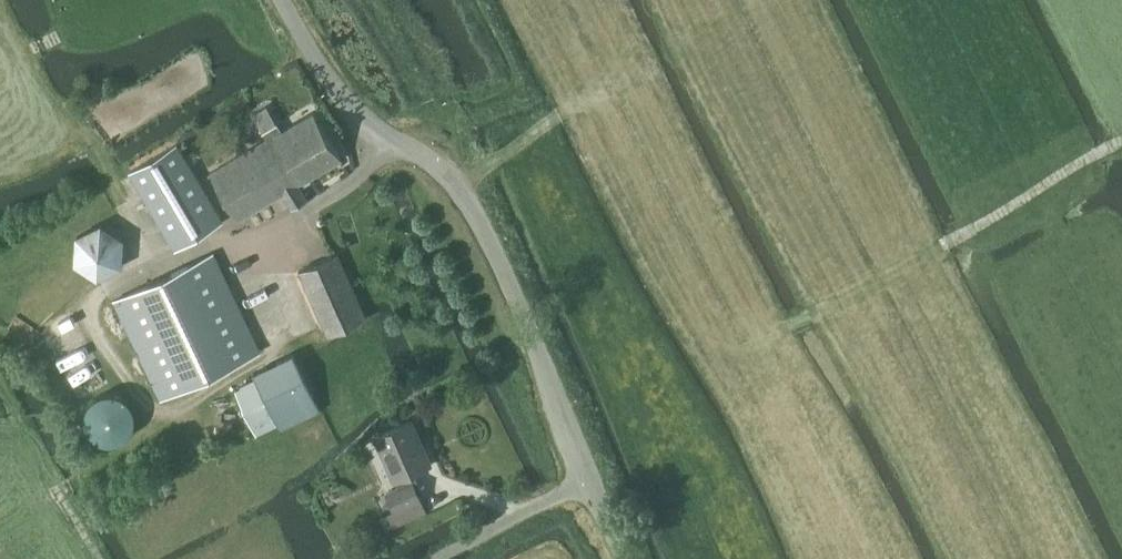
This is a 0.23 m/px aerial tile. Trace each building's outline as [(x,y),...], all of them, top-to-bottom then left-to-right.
[(270,140),(212,175),(240,220),(343,158),(315,112),(283,131),(265,102),(252,110),(270,140)] [(129,174),(174,251),(222,224),(176,147),(129,174)] [(213,254),(113,302),(159,399),(259,352),(213,254)] [(339,254),(302,270),(330,335),(367,319),(339,254)] [(294,354),(255,373),(281,429),(321,410),(294,354)] [(121,415),(120,410),(119,404),(116,399),(112,394),(108,391),(102,388),(96,387),(90,387),(85,389),(79,391),(75,395),(71,400),(69,405),(68,411),(68,417),(69,423),(72,428),(76,433),(81,436),(86,439),(92,440),(98,439),(104,438),(109,435),(114,431),(117,427),(119,421),(121,415)] [(411,420),(375,435),(398,487),(386,492),(393,510),(420,499),(409,474),(431,465),(411,420)]
